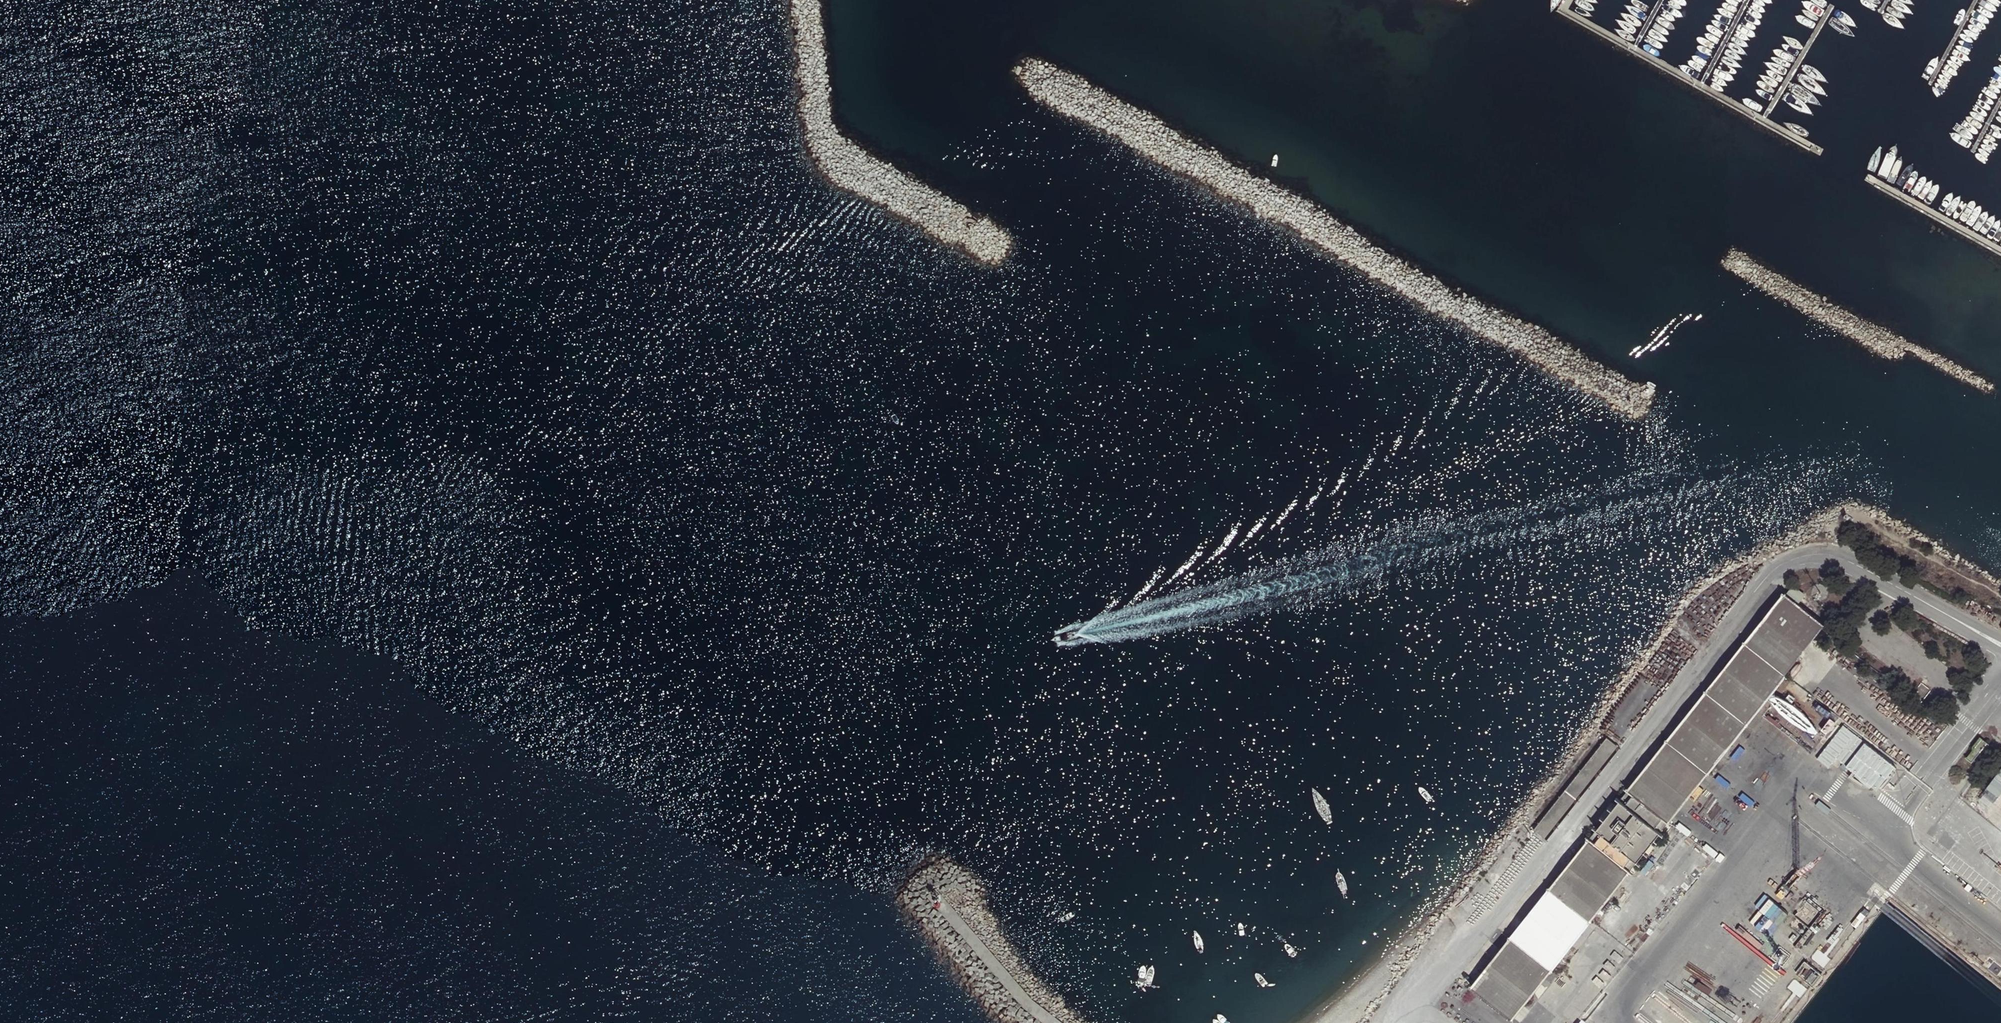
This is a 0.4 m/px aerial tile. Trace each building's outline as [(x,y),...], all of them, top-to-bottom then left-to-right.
[(1803,599),(1793,591),(1790,596),(1800,603),(1803,599)] [(1512,1022),(1516,1022),(1826,631),(1783,597),(1472,991),(1512,1022)] [(1873,737),(1870,741),(1849,724),(1820,758),(1833,768),(1843,757),(1864,774),(1872,764),(1878,769),(1870,778),(1886,791),(1907,766),(1873,737)] [(1621,753),(1609,744),(1536,836),(1548,845),(1621,753)] [(1981,788),(1994,798),(2000,789),(2000,762),(1981,788)] [(1772,900),(1763,910),(1779,924),(1788,914),(1772,900)] [(1756,909),(1748,920),(1759,928),(1767,916),(1756,909)] [(1798,976),(1816,992),(1826,981),(1806,966),(1798,976)]
